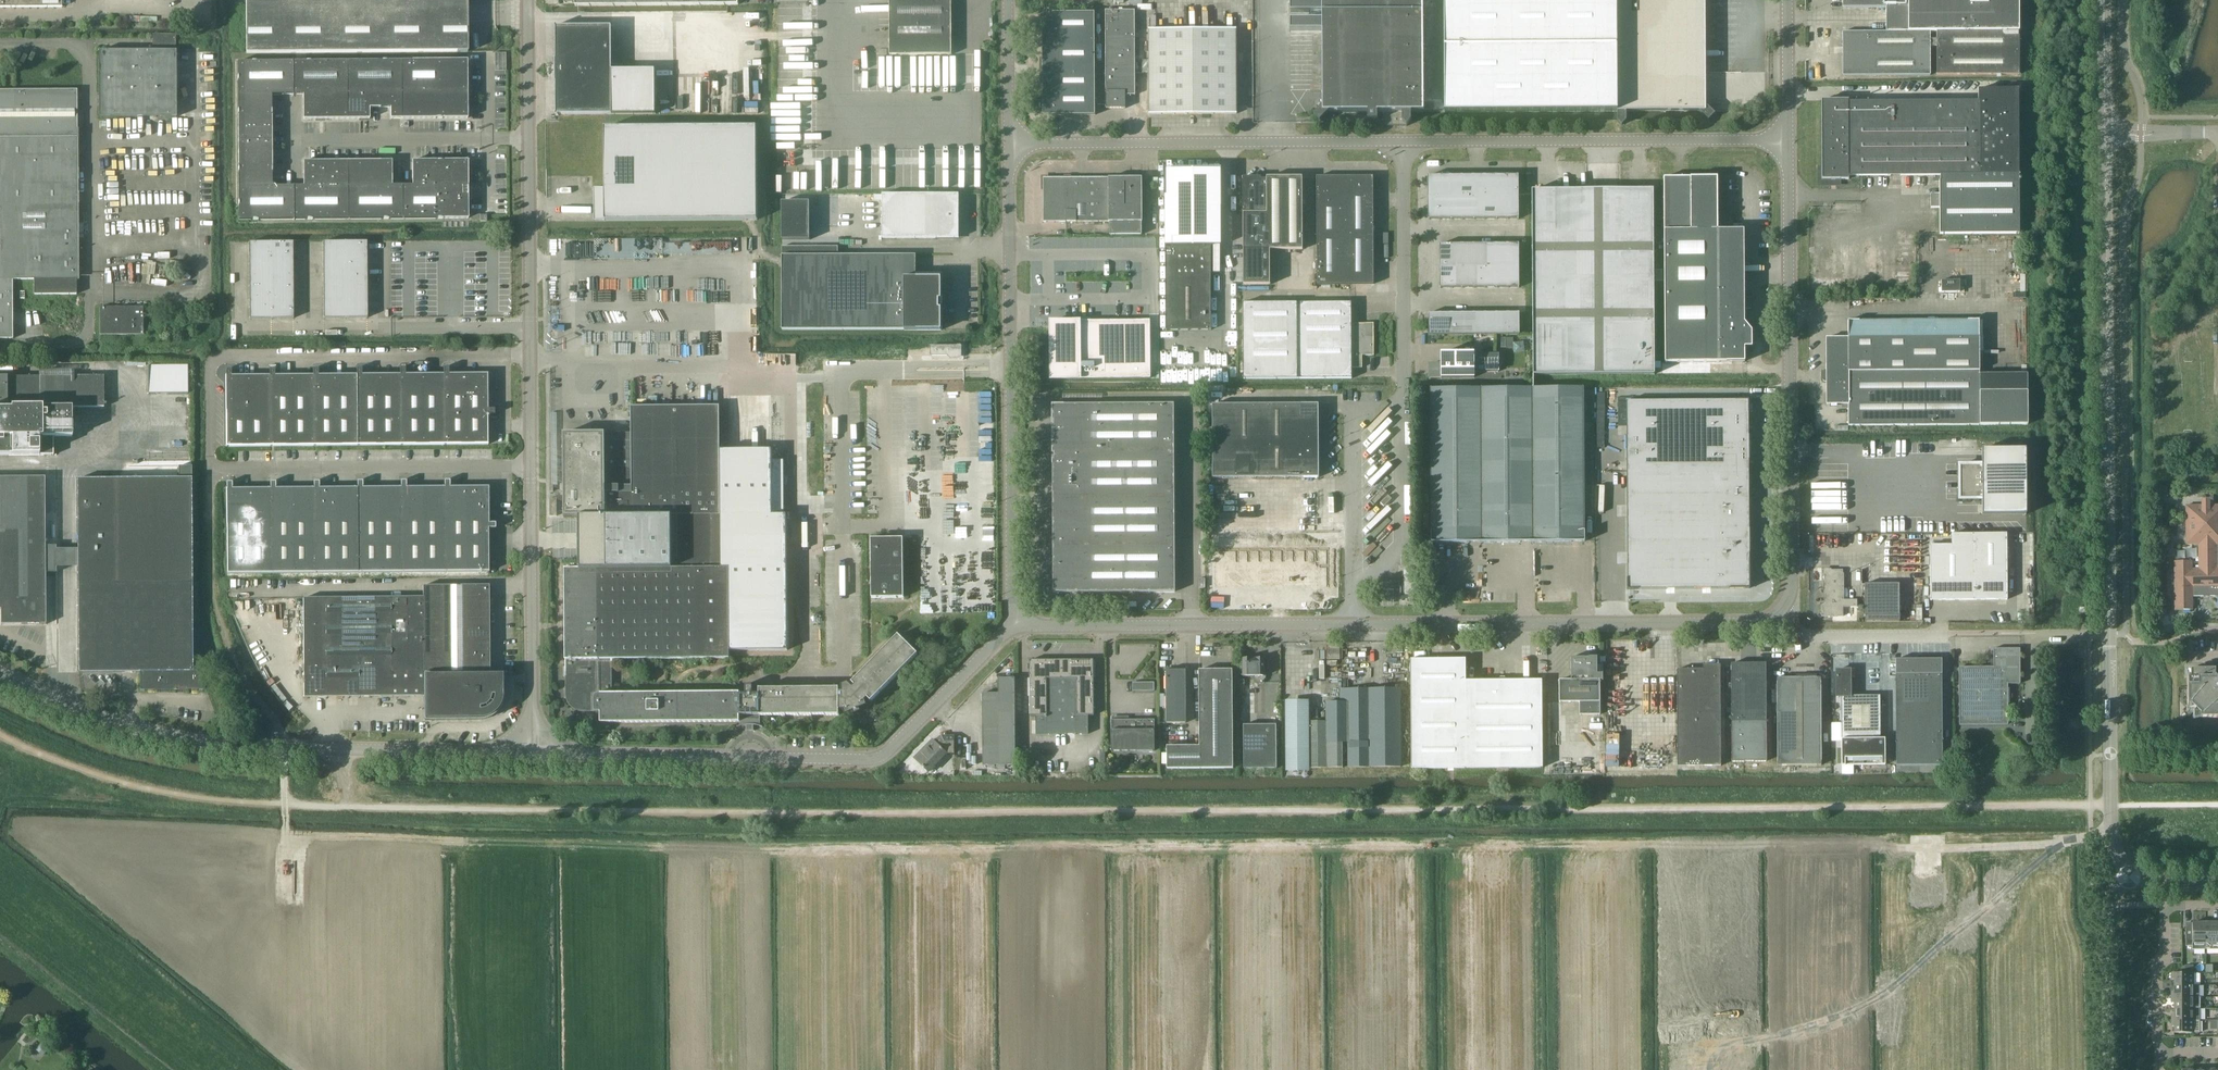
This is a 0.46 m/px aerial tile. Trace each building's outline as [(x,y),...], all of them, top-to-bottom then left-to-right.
[(468,51),(468,0),(247,0),(247,52),(467,51),(468,51)] [(952,54),(952,0),(890,0),(890,54),(952,54)] [(1309,2),(1291,3),(1291,13),(1323,13),(1323,21),(1291,21),(1291,32),(1323,31),(1324,96),(1319,101),(1324,105),(1315,114),(1321,120),(1330,111),(1335,115),(1338,112),(1383,112),(1412,112),(1427,112),(1426,0),(1309,0),(1309,2)] [(1448,112),(1618,111),(1627,111),(1701,110),(1714,110),(1710,107),(1710,103),(1738,103),(1738,87),(1706,87),(1705,0),(1447,0),(1448,112)] [(1885,7),(1885,31),(1842,31),(1842,75),(1930,75),(1930,46),(1936,46),(1937,75),(2020,74),(2019,0),(1842,0),(1842,7),(1885,7)] [(1127,94),(1136,94),(1136,9),(1106,10),(1107,107),(1127,107),(1127,94)] [(1043,63),(1095,63),(1095,12),(1053,12),(1053,21),(1043,21),(1043,63)] [(559,25),(556,25),(556,27),(557,27),(557,58),(556,58),(556,81),(557,81),(557,113),(556,113),(556,115),(559,115),(559,114),(613,114),(656,114),(656,70),(612,70),(612,26),(559,26),(559,25)] [(1150,29),(1150,109),(1150,113),(1237,113),(1237,28),(1150,29)] [(99,51),(99,117),(177,117),(176,50),(99,51)] [(495,70),(506,70),(506,52),(495,52),(495,70)] [(412,184),(392,185),(392,160),(303,161),(303,185),(272,185),(272,94),(303,94),(303,119),(369,118),(369,107),(390,107),(390,118),(468,117),(467,59),(238,61),(238,220),(468,218),(468,159),(412,160),(412,184)] [(1096,115),(1096,107),(1095,63),(1043,63),(1044,115),(1096,115)] [(1822,179),(1831,179),(1849,179),(1849,176),(1940,175),(1940,181),(1939,181),(1940,235),(2019,234),(2019,89),(1978,90),(1978,101),(1848,102),(1848,100),(1822,100),(1822,179)] [(13,338),(13,325),(13,279),(79,279),(78,222),(78,182),(77,137),(77,90),(0,90),(0,338),(13,338)] [(604,126),(604,221),(756,221),(756,126),(604,126)] [(815,146),(815,132),(806,133),(806,147),(815,146)] [(803,191),(815,191),(816,151),(811,151),(810,162),(803,162),(802,176),(787,175),(787,177),(793,178),(793,182),(803,182),(803,191)] [(1166,192),(1165,192),(1165,196),(1166,196),(1166,330),(1211,329),(1211,289),(1211,272),(1214,272),(1214,263),(1211,263),(1211,246),(1221,246),(1221,207),(1222,208),(1222,204),(1221,204),(1221,192),(1221,170),(1221,169),(1220,169),(1167,169),(1166,169),(1166,170),(1166,192)] [(1519,219),(1519,175),(1428,175),(1428,219),(1519,219)] [(1303,176),(1261,177),(1243,177),(1244,208),(1245,208),(1245,212),(1244,212),(1244,284),(1271,284),(1270,249),(1303,249),(1303,176)] [(1318,284),(1374,284),(1374,176),(1317,176),(1318,284)] [(1110,221),(1110,234),(1142,234),(1142,221),(1142,177),(1044,177),(1044,221),(1110,221)] [(1665,362),(1697,361),(1745,361),(1745,346),(1752,346),(1752,330),(1745,322),(1745,308),(1751,309),(1751,297),(1745,297),(1745,230),(1719,230),(1718,177),(1665,177),(1665,362)] [(1533,189),(1534,374),(1655,374),(1654,189),(1533,189)] [(883,237),(960,237),(960,193),(883,193),(883,237)] [(805,200),(777,200),(777,239),(805,239),(805,200)] [(734,255),(734,241),(665,242),(665,237),(568,239),(568,256),(734,255)] [(293,241),(249,242),(250,318),(294,318),(293,241)] [(323,241),(324,318),(368,317),(367,241),(323,241)] [(1519,243),(1440,244),(1440,287),(1519,287),(1519,243)] [(942,299),(942,277),(905,277),(905,254),(839,254),(839,245),(783,245),(783,329),(942,329),(942,308),(939,308),(939,299),(942,299)] [(1941,292),(1960,292),(1960,280),(1941,280),(1941,292)] [(1362,355),(1374,355),(1374,336),(1366,336),(1366,323),(1352,323),(1352,302),(1244,302),(1244,378),(1352,378),(1352,367),(1362,367),(1362,355)] [(143,335),(143,307),(100,307),(100,335),(143,335)] [(1519,312),(1429,312),(1429,335),(1520,334),(1519,312)] [(1848,426),(1980,425),(2028,424),(2028,373),(1980,373),(1979,319),(1848,320),(1848,338),(1826,338),(1826,371),(1825,371),(1823,372),(1823,380),(1824,381),(1826,381),(1826,404),(1848,404),(1848,426)] [(1075,321),(1051,321),(1052,364),(1051,364),(1051,379),(1151,378),(1150,320),(1075,321)] [(1514,338),(1498,338),(1498,348),(1514,347),(1514,338)] [(950,355),(951,356),(959,356),(960,355),(960,345),(932,345),(932,355),(950,355)] [(1475,377),(1475,354),(1475,353),(1442,353),(1442,364),(1431,364),(1430,377),(1475,377)] [(1475,377),(1500,377),(1499,365),(1500,365),(1501,363),(1502,361),(1501,359),(1500,358),(1499,358),(1499,356),(1495,356),(1495,354),(1475,354),(1475,377)] [(149,394),(188,393),(188,365),(148,366),(149,394)] [(444,373),(441,373),(405,374),(405,367),(400,367),(400,374),(362,374),(362,367),(357,367),(357,374),(319,375),(319,368),(313,368),(313,375),(275,375),(275,368),(270,368),(270,375),(232,375),(232,369),(226,369),(227,446),(488,443),(488,414),(495,414),(495,408),(488,408),(488,373),(449,373),(449,367),(444,367),(444,373)] [(43,454),(54,454),(53,436),(72,436),(72,432),(72,407),(104,407),(104,375),(72,375),(40,376),(0,376),(0,455),(43,454)] [(1712,400),(1712,387),(1712,385),(1639,385),(1639,400),(1628,400),(1628,397),(1619,397),(1619,419),(1627,419),(1627,588),(1749,588),(1748,400),(1712,400)] [(1482,541),(1481,387),(1431,388),(1431,542),(1482,541)] [(1481,387),(1482,541),(1533,541),(1532,387),(1481,387)] [(1532,387),(1533,541),(1584,541),(1584,387),(1532,387)] [(1054,591),(1176,591),(1175,404),(1053,403),(1054,591)] [(1319,403),(1213,404),(1214,478),(1319,477),(1319,403)] [(584,711),(601,711),(601,693),(612,693),(612,659),(730,657),(729,648),(729,567),(714,567),(714,514),(721,514),(721,492),(720,447),(720,405),(632,406),(632,432),(617,432),(565,432),(565,515),(582,515),(582,568),(566,569),(567,694),(567,696),(567,697),(568,698),(568,699),(568,700),(569,701),(570,703),(570,704),(571,705),(572,706),(573,706),(574,707),(575,708),(577,709),(578,710),(579,710),(580,711),(581,711),(584,711)] [(772,447),(720,447),(721,514),(714,514),(714,567),(729,567),(729,648),(788,647),(785,512),(772,511),(772,447)] [(1959,465),(1959,498),(1982,498),(1982,514),(2026,514),(2025,448),(1982,448),(1982,465),(1959,465)] [(78,479),(79,672),(140,672),(141,690),(203,689),(202,662),(193,662),(192,478),(192,466),(179,466),(179,478),(78,479)] [(0,477),(0,609),(1,609),(1,624),(46,624),(46,572),(56,572),(56,545),(46,545),(45,477),(0,477)] [(489,571),(489,528),(496,528),(496,522),(489,522),(489,486),(450,486),(450,479),(444,480),(445,486),(407,487),(407,480),(401,480),(401,487),(363,487),(363,481),(357,481),(357,488),(319,488),(319,481),(314,481),(314,488),(276,488),(276,482),(270,482),(270,489),(232,489),(232,482),(227,482),(227,489),(226,489),(227,574),(489,571)] [(2157,487),(2157,497),(2167,497),(2167,487),(2157,487)] [(2185,505),(2186,544),(2198,544),(2198,569),(2191,569),(2191,561),(2174,561),(2174,610),(2192,609),(2192,596),(2217,596),(2217,505),(2185,505)] [(1930,599),(1975,599),(2007,599),(2007,532),(1951,533),(1952,542),(1946,542),(1946,544),(1930,544),(1930,599)] [(872,597),(904,597),(904,537),(871,537),(872,597)] [(1296,549),(1286,550),(1286,569),(1296,569),(1296,549)] [(1307,549),(1296,549),(1296,569),(1307,569),(1307,549)] [(1318,549),(1307,549),(1307,569),(1318,569),(1318,549)] [(1329,549),(1318,549),(1318,569),(1329,569),(1329,549)] [(1231,550),(1220,550),(1220,569),(1231,569),(1231,550)] [(1242,550),(1231,550),(1231,569),(1242,569),(1242,550)] [(1253,550),(1242,550),(1242,569),(1253,569),(1253,550)] [(1264,550),(1253,550),(1253,569),(1264,569),(1264,550)] [(1275,550),(1264,550),(1264,569),(1275,569),(1275,550)] [(1286,550),(1275,550),(1275,569),(1286,569),(1286,550)] [(1231,569),(1220,569),(1220,589),(1231,589),(1231,569)] [(1242,569),(1231,569),(1231,589),(1242,589),(1242,569)] [(1253,569),(1242,569),(1242,589),(1253,589),(1253,569)] [(1264,569),(1253,569),(1253,589),(1264,589),(1264,569)] [(1275,569),(1264,569),(1264,589),(1275,589),(1275,569)] [(1286,569),(1275,569),(1275,589),(1286,589),(1286,569)] [(1296,569),(1286,569),(1286,589),(1296,589),(1296,569)] [(1307,569),(1296,569),(1296,589),(1307,589),(1307,569)] [(1318,569),(1307,569),(1307,589),(1318,589),(1318,569)] [(1329,569),(1318,569),(1318,589),(1329,588),(1329,569)] [(1835,580),(1835,586),(1843,586),(1843,569),(1824,569),(1824,580),(1835,580)] [(1857,599),(1843,599),(1843,586),(1835,586),(1835,580),(1824,580),(1824,603),(1821,603),(1821,616),(1843,616),(1843,606),(1857,606),(1857,599)] [(1865,616),(1900,616),(1899,583),(1865,583),(1865,616)] [(424,696),(425,718),(469,717),(468,695),(490,695),(489,585),(423,586),(423,597),(304,598),(305,696),(424,696)] [(612,693),(601,693),(601,711),(602,722),(738,720),(739,720),(739,726),(738,726),(738,727),(741,726),(744,725),(747,725),(747,730),(746,730),(746,731),(755,730),(754,730),(754,725),(757,725),(760,726),(764,727),(764,726),(763,726),(761,725),(761,715),(768,715),(840,714),(840,710),(844,710),(846,714),(853,711),(854,714),(861,711),(860,708),(867,705),(865,700),(868,697),(872,700),(918,653),(913,649),(899,634),(857,676),(852,682),(854,684),(851,688),(850,688),(850,687),(845,689),(845,690),(844,691),(839,691),(839,687),(833,687),(759,688),(759,693),(753,693),(753,684),(746,684),(746,694),(744,694),(740,694),(740,692),(723,692),(722,692),(708,692),(706,692),(692,692),(690,692),(677,693),(674,693),(659,693),(656,693),(644,693),(615,693),(612,693)] [(1959,695),(2007,695),(2007,683),(2019,683),(2019,648),(1993,648),(1993,666),(1959,667),(1959,695)] [(1597,656),(1571,656),(1571,674),(1574,674),(1575,679),(1559,679),(1559,701),(1580,701),(1580,714),(1600,714),(1600,701),(1600,679),(1602,679),(1602,680),(1603,680),(1603,673),(1597,673),(1597,656)] [(1477,767),(1476,679),(1465,679),(1465,657),(1410,658),(1411,768),(1477,767)] [(1243,658),(1243,676),(1265,676),(1265,658),(1243,658)] [(1030,660),(1030,715),(1037,715),(1037,734),(1089,733),(1089,715),(1094,715),(1094,659),(1030,660)] [(1896,765),(1942,764),(1942,659),(1896,659),(1896,765)] [(1766,760),(1766,722),(1766,662),(1731,663),(1731,760),(1766,760)] [(1678,765),(1721,765),(1720,664),(1703,664),(1703,669),(1677,669),(1678,765)] [(1200,745),(1200,768),(1233,768),(1232,669),(1199,669),(1200,745)] [(1885,738),(1880,738),(1880,695),(1850,695),(1850,669),(1837,670),(1837,696),(1841,696),(1842,765),(1886,764),(1885,738)] [(2214,671),(2214,669),(2190,669),(2190,675),(2188,677),(2187,677),(2187,705),(2190,705),(2200,714),(2200,717),(2217,717),(2217,671),(2214,671)] [(1167,722),(1186,722),(1186,670),(1166,670),(1167,722)] [(1016,764),(1015,677),(999,678),(999,692),(983,693),(984,764),(1016,764)] [(1778,765),(1821,764),(1820,677),(1777,678),(1778,765)] [(1476,679),(1477,767),(1543,767),(1542,679),(1476,679)] [(1133,691),(1154,691),(1154,682),(1133,682),(1133,691)] [(1340,701),(1334,701),(1326,702),(1326,720),(1308,721),(1309,767),(1343,767),(1342,742),(1348,742),(1348,767),(1400,766),(1400,688),(1340,688),(1340,701)] [(2007,695),(1959,695),(1959,724),(2008,723),(2007,695)] [(1309,767),(1308,721),(1308,702),(1286,702),(1287,767),(1309,767)] [(1111,719),(1111,751),(1155,750),(1154,718),(1111,719)] [(1276,725),(1244,725),(1244,768),(1277,768),(1276,725)] [(955,735),(942,735),(936,741),(934,739),(915,758),(929,771),(947,752),(954,752),(955,735)] [(1200,768),(1200,745),(1167,746),(1167,768),(1200,768)] [(2186,924),(2186,945),(2193,945),(2193,942),(2206,942),(2206,922),(2192,922),(2192,924),(2186,924)] [(2206,922),(2206,942),(2206,949),(2217,949),(2217,922),(2206,922)] [(2199,972),(2186,972),(2171,972),(2171,979),(2174,979),(2174,985),(2199,985),(2199,972)] [(2199,985),(2174,985),(2174,991),(2171,991),(2172,997),(2199,996),(2199,985)] [(2199,996),(2172,997),(2172,1002),(2174,1002),(2174,1008),(2200,1008),(2200,996),(2199,996)] [(2172,1020),(2200,1020),(2200,1008),(2174,1008),(2174,1014),(2172,1014),(2172,1020)] [(2200,1020),(2172,1020),(2172,1026),(2174,1026),(2174,1032),(2200,1032),(2200,1020)] [(49,1048),(42,1042),(35,1050),(42,1056),(49,1048)]
